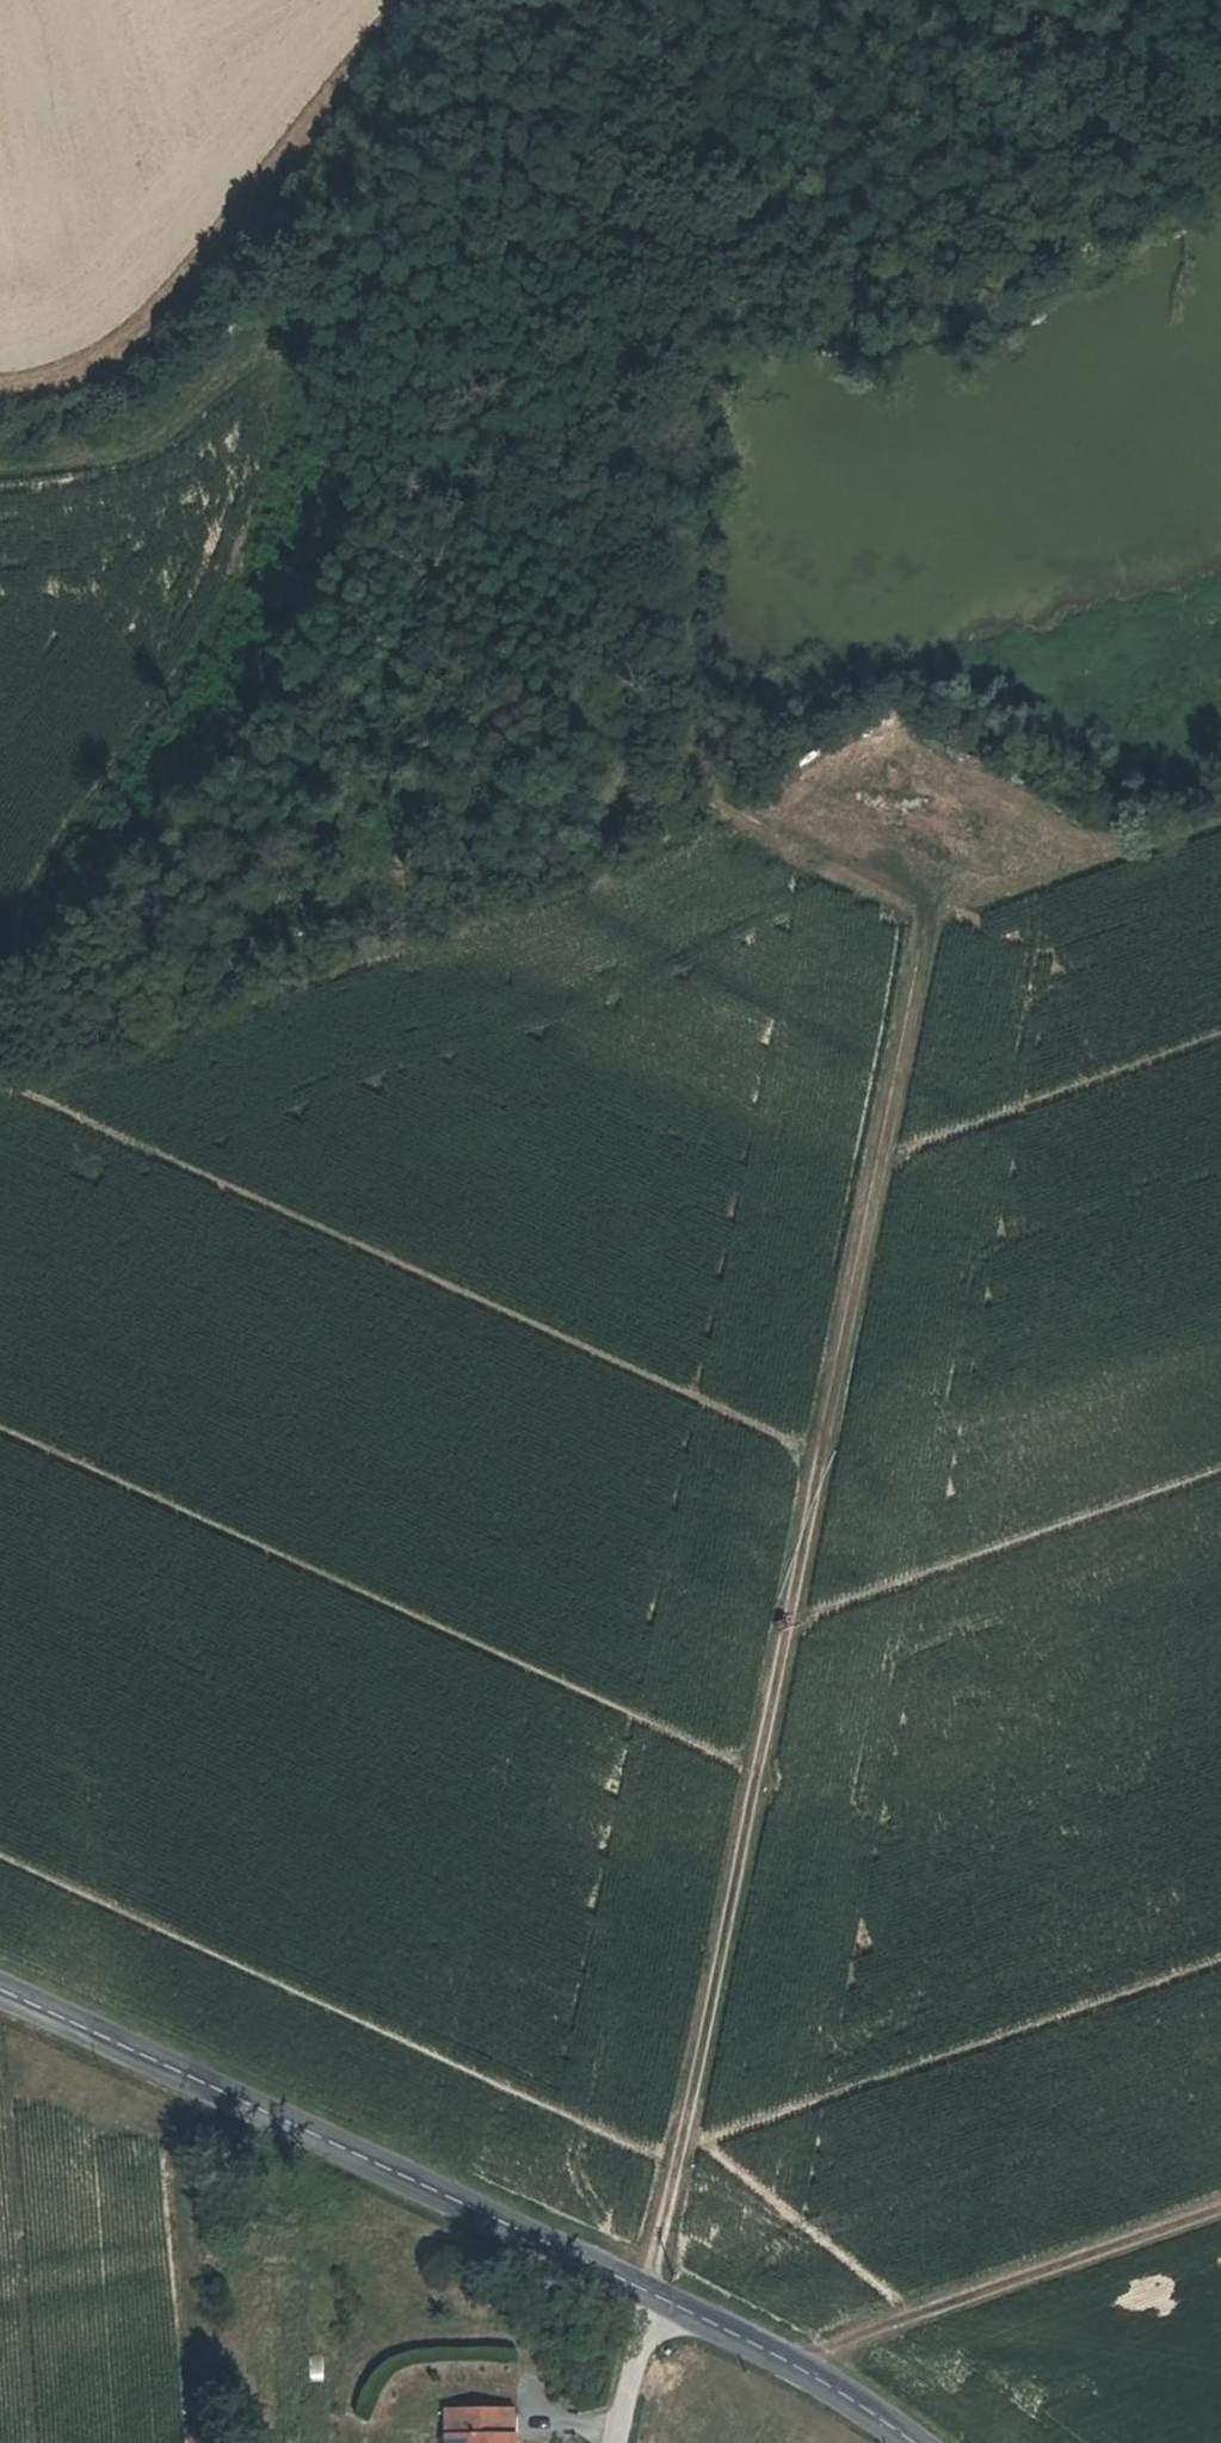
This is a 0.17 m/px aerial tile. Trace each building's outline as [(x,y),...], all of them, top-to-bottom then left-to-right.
[(498,2419),(432,2414),(430,2442),(497,2442),(498,2419)]
